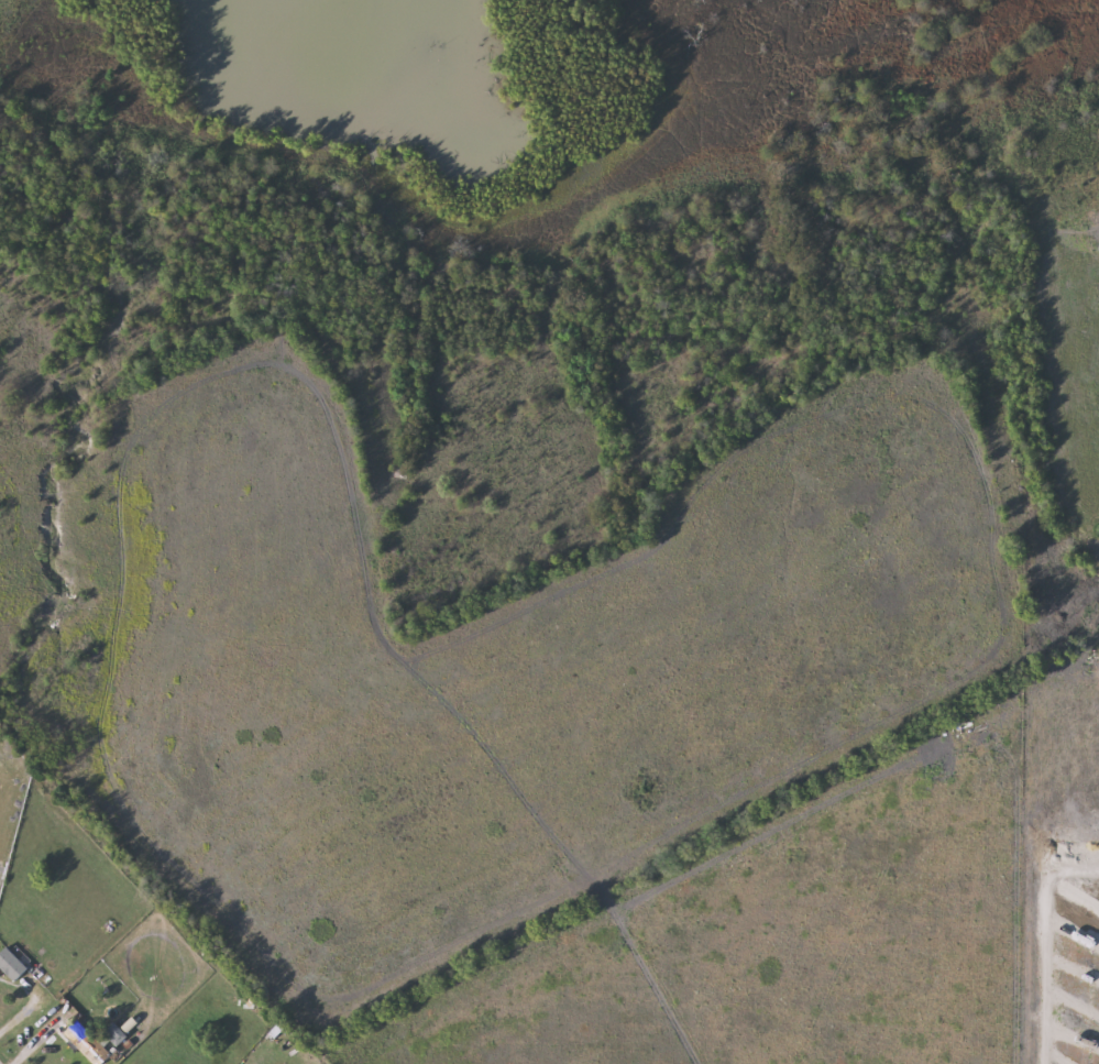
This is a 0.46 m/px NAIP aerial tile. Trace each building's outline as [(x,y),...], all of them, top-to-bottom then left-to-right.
[(15,983),(0,967),(0,954),(8,947),(29,968),(15,983)] [(113,1055),(105,1063),(94,1063),(64,1034),(78,1020),(113,1055)]
